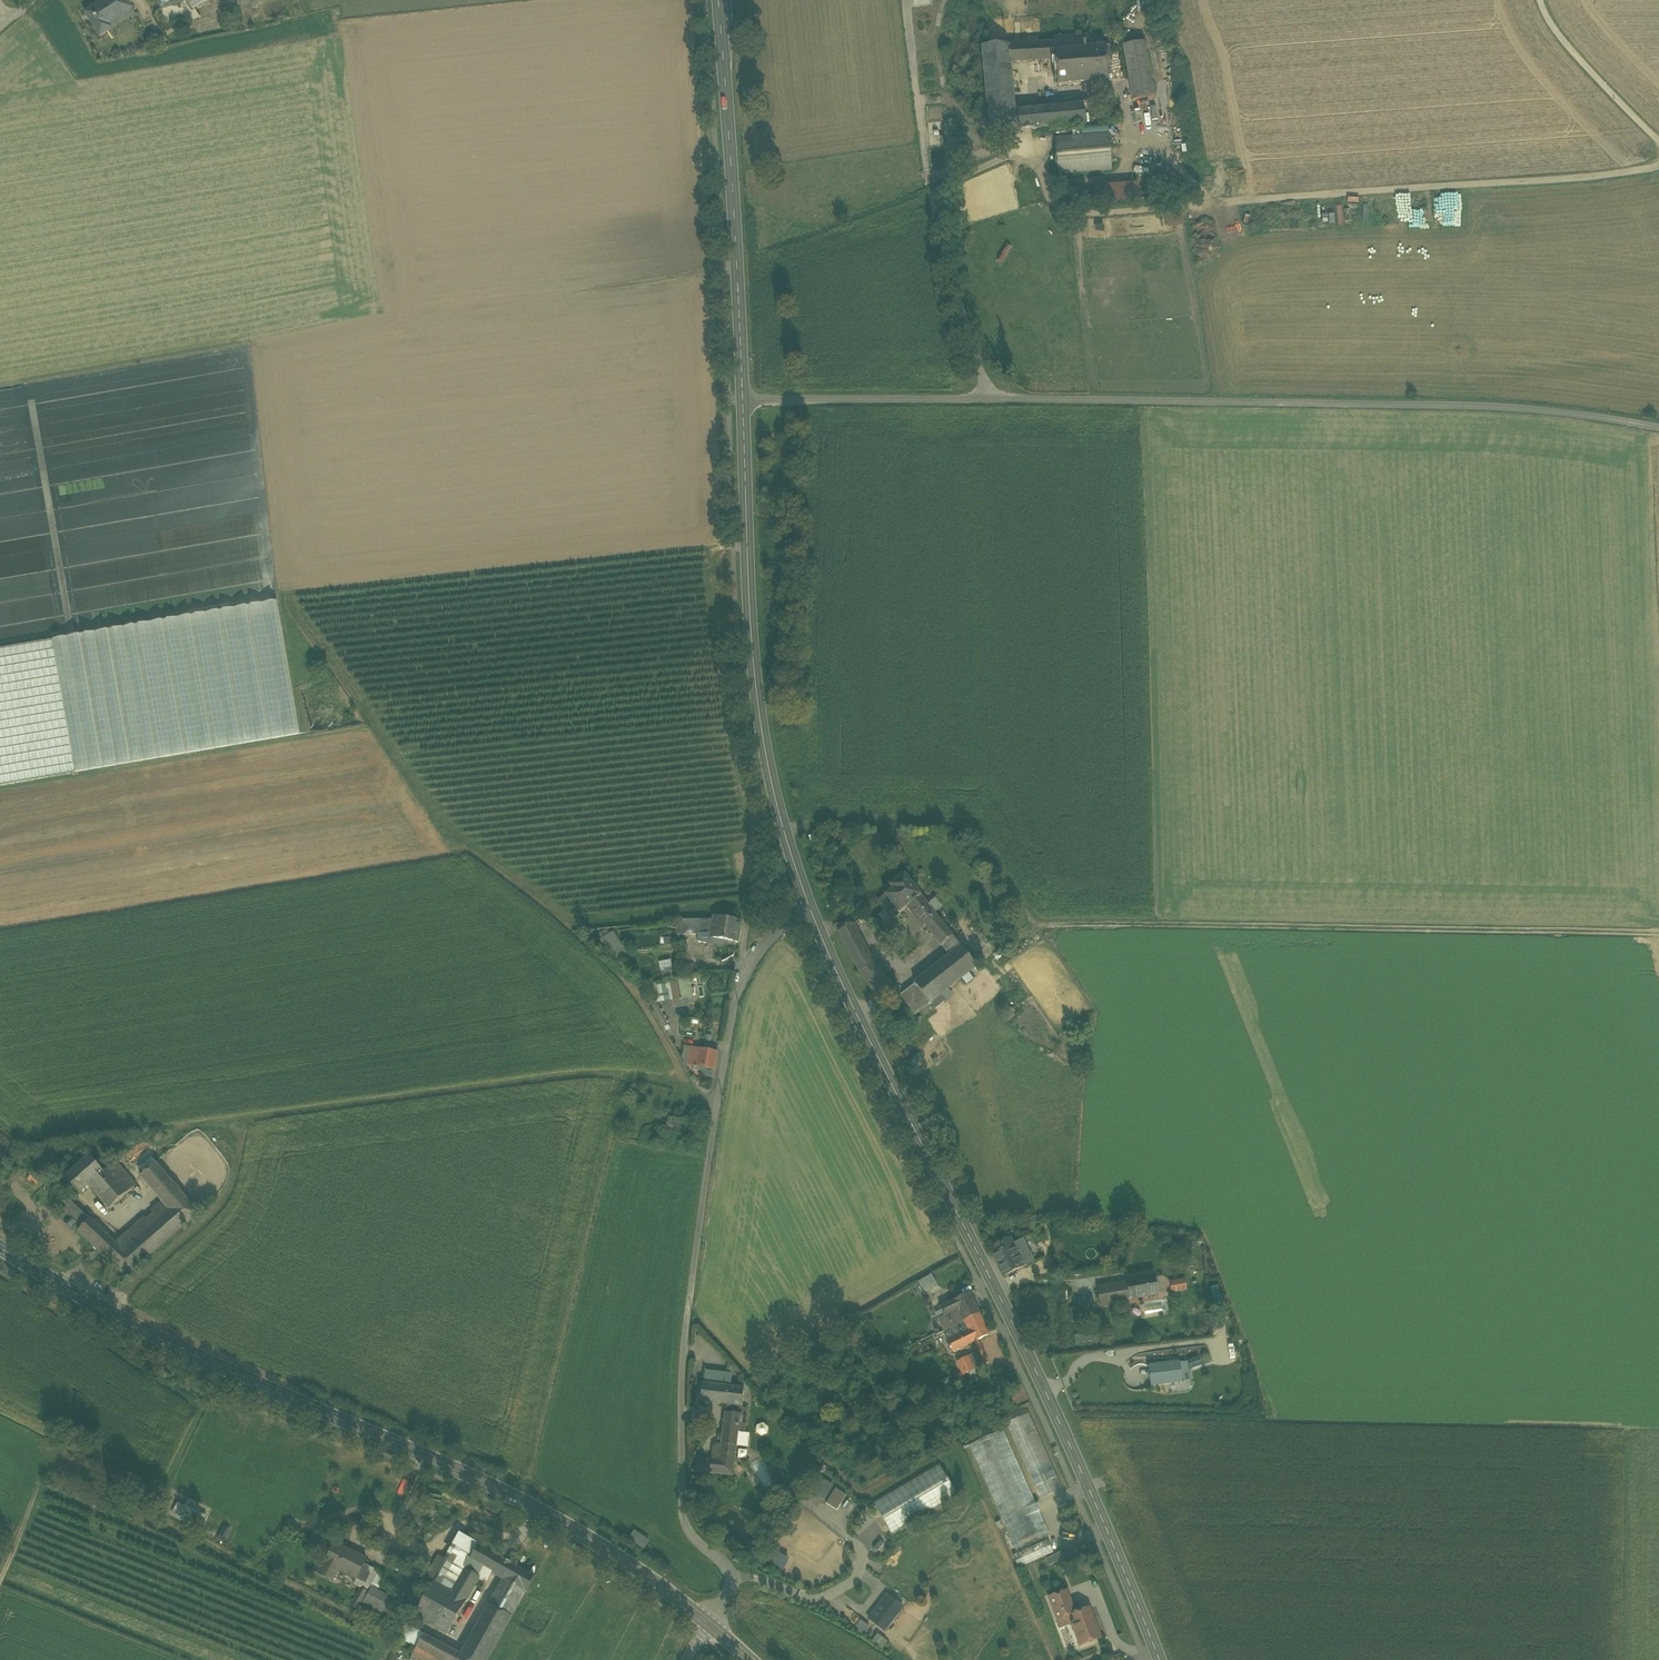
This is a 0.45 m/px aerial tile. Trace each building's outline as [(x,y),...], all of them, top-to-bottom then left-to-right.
[(101,36),(110,30),(106,23),(131,7),(127,0),(106,0),(98,5),(99,8),(94,12),(92,9),(86,13),(101,36)] [(239,6),(229,9),(230,16),(240,13),(239,6)] [(1094,33),(1084,34),(1089,82),(1112,80),(1110,57),(1115,57),(1113,43),(1095,45),(1094,33)] [(1062,84),(1089,82),(1084,34),(1057,37),(1058,40),(1060,59),(1062,84)] [(1058,40),(1029,43),(1031,62),(1060,59),(1058,40)] [(1126,43),(1136,100),(1158,96),(1148,40),(1126,43)] [(1029,43),(1012,45),(1014,63),(1031,62),(1029,43)] [(995,134),(1026,131),(1024,110),(1019,111),(1014,63),(1012,45),(986,47),(995,134)] [(1086,104),(1054,107),(1056,128),(1089,125),(1086,104)] [(1038,130),(1056,128),(1054,107),(1036,109),(1038,130)] [(1026,131),(1038,130),(1036,109),(1024,110),(1026,131)] [(1081,127),(1082,136),(1109,134),(1109,124),(1081,127)] [(1055,139),(1058,175),(1113,170),(1109,134),(1082,136),(1055,139)] [(1139,182),(1094,186),(1096,205),(1140,201),(1139,182)] [(1183,212),(1165,214),(1166,227),(1185,225),(1183,212)] [(1007,245),(998,260),(1003,263),(1012,248),(1007,245)] [(277,601),(52,640),(74,772),(299,733),(277,601)] [(74,772),(52,640),(0,649),(0,785),(74,772)] [(901,912),(909,905),(921,896),(905,875),(893,884),(890,886),(893,890),(886,896),(893,905),(899,913),(901,912)] [(879,902),(886,910),(893,905),(886,896),(879,902)] [(923,899),(921,896),(909,905),(923,922),(935,913),(923,899)] [(899,913),(893,905),(886,910),(893,919),(900,913),(899,913)] [(935,913),(947,928),(953,924),(953,923),(952,921),(941,908),(935,913)] [(923,922),(941,945),(953,936),(947,928),(935,913),(923,922)] [(714,939),(733,942),(737,923),(718,919),(714,939)] [(699,935),(708,937),(710,924),(702,922),(699,935)] [(959,932),(953,924),(947,928),(953,936),(959,932)] [(875,996),(876,997),(889,988),(879,974),(878,973),(875,968),(872,964),(852,925),(838,932),(860,973),(875,996)] [(611,927),(600,932),(610,952),(621,946),(611,927)] [(962,947),(953,936),(941,945),(950,956),(962,947)] [(922,993),(930,1003),(977,966),(962,947),(950,956),(915,984),(922,993)] [(659,962),(663,976),(675,973),(671,958),(659,962)] [(900,995),(908,1005),(922,993),(915,984),(900,995)] [(660,990),(662,1003),(682,999),(680,986),(660,990)] [(930,1003),(922,993),(908,1005),(915,1014),(930,1003)] [(660,1010),(670,1028),(677,1024),(668,1006),(660,1010)] [(689,1066),(700,1068),(700,1070),(704,1076),(703,1076),(713,1078),(714,1071),(718,1053),(692,1048),(689,1066)] [(66,1177),(81,1194),(90,1186),(104,1173),(103,1173),(89,1157),(66,1177)] [(152,1158),(141,1168),(145,1173),(156,1163),(152,1158)] [(116,1161),(103,1173),(104,1173),(90,1186),(110,1209),(137,1185),(116,1161)] [(200,1214),(156,1163),(145,1173),(141,1176),(164,1203),(170,1210),(185,1227),(200,1214)] [(42,1181),(34,1173),(28,1179),(36,1187),(42,1181)] [(63,1209),(82,1227),(89,1219),(71,1201),(63,1209)] [(154,1212),(156,1215),(160,1220),(170,1210),(164,1203),(154,1212)] [(160,1220),(156,1215),(148,1222),(152,1226),(138,1239),(152,1254),(185,1227),(170,1210),(160,1220)] [(107,1235),(89,1219),(82,1227),(78,1232),(95,1248),(107,1235)] [(132,1232),(133,1233),(138,1239),(152,1226),(148,1222),(146,1219),(132,1232)] [(1087,1229),(1088,1238),(1105,1237),(1105,1228),(1087,1229)] [(128,1232),(115,1243),(124,1252),(138,1239),(133,1233),(131,1234),(128,1232)] [(124,1252),(115,1243),(114,1242),(107,1235),(95,1248),(102,1254),(126,1277),(152,1254),(138,1239),(124,1252)] [(1013,1245),(1010,1238),(993,1246),(997,1253),(994,1255),(1005,1276),(1024,1267),(1013,1245)] [(1013,1245),(1024,1267),(1034,1262),(1023,1240),(1013,1245)] [(1118,1262),(1122,1250),(1114,1247),(1109,1258),(1118,1262)] [(933,1274),(912,1286),(917,1295),(938,1284),(933,1274)] [(1108,1286),(1111,1303),(1157,1294),(1154,1276),(1125,1282),(1125,1283),(1108,1286)] [(1168,1282),(1170,1292),(1183,1289),(1182,1280),(1168,1282)] [(1095,1289),(1098,1305),(1111,1303),(1108,1286),(1095,1289)] [(936,1318),(944,1332),(980,1314),(970,1293),(939,1308),(942,1315),(936,1318)] [(1083,1307),(1071,1307),(1071,1321),(1082,1321),(1083,1307)] [(990,1335),(980,1314),(944,1332),(944,1333),(954,1353),(990,1335)] [(1067,1336),(1067,1343),(1083,1341),(1083,1334),(1067,1336)] [(975,1367),(976,1369),(988,1363),(989,1363),(983,1350),(981,1348),(978,1349),(979,1352),(969,1357),(969,1358),(975,1367)] [(1188,1360),(1188,1362),(1189,1371),(1202,1366),(1198,1356),(1188,1360)] [(958,1363),(964,1375),(963,1373),(975,1367),(969,1358),(958,1363)] [(1179,1362),(1149,1366),(1152,1386),(1182,1382),(1182,1381),(1191,1380),(1189,1371),(1188,1362),(1179,1363),(1179,1362)] [(705,1384),(731,1387),(732,1374),(706,1371),(705,1384)] [(701,1402),(742,1407),(744,1388),(731,1387),(705,1384),(703,1384),(701,1402)] [(725,1413),(721,1445),(722,1445),(736,1447),(737,1447),(737,1446),(744,1447),(748,1444),(749,1437),(745,1434),(739,1433),(741,1414),(725,1413)] [(1007,1423),(1040,1499),(1048,1495),(1054,1492),(1063,1488),(1029,1414),(1007,1423)] [(1014,1545),(1017,1551),(1047,1538),(1050,1536),(1045,1524),(1046,1524),(1040,1511),(1041,1511),(1038,1504),(1037,1505),(1036,1502),(1004,1430),(969,1446),(1014,1546),(1014,1545)] [(736,1447),(722,1445),(720,1460),(712,1459),(712,1460),(710,1472),(710,1473),(733,1476),(736,1447)] [(714,1448),(712,1459),(720,1460),(722,1445),(721,1445),(717,1445),(714,1448)] [(696,1471),(710,1472),(712,1460),(698,1458),(696,1471)] [(873,1502),(893,1535),(958,1496),(938,1463),(873,1502)] [(834,1486),(821,1478),(811,1493),(824,1501),(834,1486)] [(836,1489),(826,1503),(837,1510),(846,1496),(836,1489)] [(178,1503),(171,1515),(201,1531),(208,1517),(185,1504),(184,1506),(178,1503)] [(224,1526),(219,1535),(227,1539),(232,1530),(224,1526)] [(650,1541),(635,1530),(629,1538),(644,1549),(650,1541)] [(460,1534),(453,1545),(459,1548),(465,1537),(460,1534)] [(458,1550),(471,1558),(479,1545),(465,1537),(459,1548),(458,1550)] [(1013,1556),(1019,1569),(1054,1553),(1048,1539),(1047,1540),(1013,1555),(1013,1556)] [(336,1543),(326,1561),(339,1567),(337,1570),(338,1570),(356,1579),(357,1578),(364,1563),(367,1558),(348,1549),(336,1543)] [(1062,1555),(1066,1564),(1092,1553),(1088,1544),(1062,1555)] [(445,1559),(433,1581),(434,1582),(452,1592),(465,1568),(470,1560),(471,1558),(458,1550),(459,1548),(453,1545),(445,1559)] [(493,1572),(495,1574),(503,1559),(479,1545),(471,1558),(470,1560),(493,1572)] [(789,1560),(773,1551),(767,1562),(784,1570),(789,1560)] [(426,1577),(433,1581),(445,1559),(439,1555),(426,1577)] [(495,1574),(503,1578),(511,1563),(503,1559),(495,1574)] [(487,1581),(493,1572),(470,1560),(465,1568),(481,1577),(487,1581)] [(333,1581),(338,1570),(337,1570),(339,1567),(326,1561),(324,1566),(320,1574),(333,1581)] [(324,1566),(319,1563),(315,1571),(320,1574),(324,1566)] [(357,1578),(366,1583),(373,1568),(364,1563),(357,1578)] [(511,1563),(503,1578),(504,1579),(461,1655),(458,1659),(488,1659),(535,1577),(511,1563)] [(386,1574),(373,1568),(366,1583),(362,1589),(369,1593),(372,1588),(377,1591),(386,1574)] [(414,1616),(447,1635),(480,1578),(481,1577),(465,1568),(452,1592),(434,1582),(415,1615),(414,1616)] [(352,1606),(360,1611),(369,1593),(362,1589),(366,1583),(357,1578),(356,1579),(354,1584),(361,1589),(357,1597),(352,1606)] [(377,1620),(381,1612),(392,1617),(400,1603),(377,1591),(372,1588),(369,1593),(360,1611),(377,1620)] [(1049,1598),(1055,1613),(1073,1607),(1067,1592),(1049,1598)] [(869,1619),(876,1625),(895,1600),(888,1595),(869,1619)] [(903,1607),(895,1600),(876,1625),(884,1631),(903,1607)] [(1075,1633),(1080,1646),(1101,1638),(1096,1625),(1094,1620),(1090,1609),(1090,1608),(1075,1614),(1073,1607),(1055,1613),(1058,1621),(1069,1617),(1071,1616),(1074,1623),(1071,1624),(1073,1627),(1072,1628),(1074,1633),(1075,1633)] [(399,1621),(392,1617),(381,1612),(377,1620),(395,1629),(399,1621)] [(870,1628),(861,1620),(854,1628),(864,1636),(870,1628)] [(399,1621),(395,1629),(393,1633),(402,1638),(413,1644),(417,1647),(442,1659),(446,1659),(452,1650),(399,1621)] [(872,1642),(881,1649),(887,1642),(878,1634),(872,1642)] [(417,1647),(411,1657),(417,1659),(442,1659),(417,1647)] [(452,1650),(446,1659),(458,1659),(461,1655),(452,1650)]
